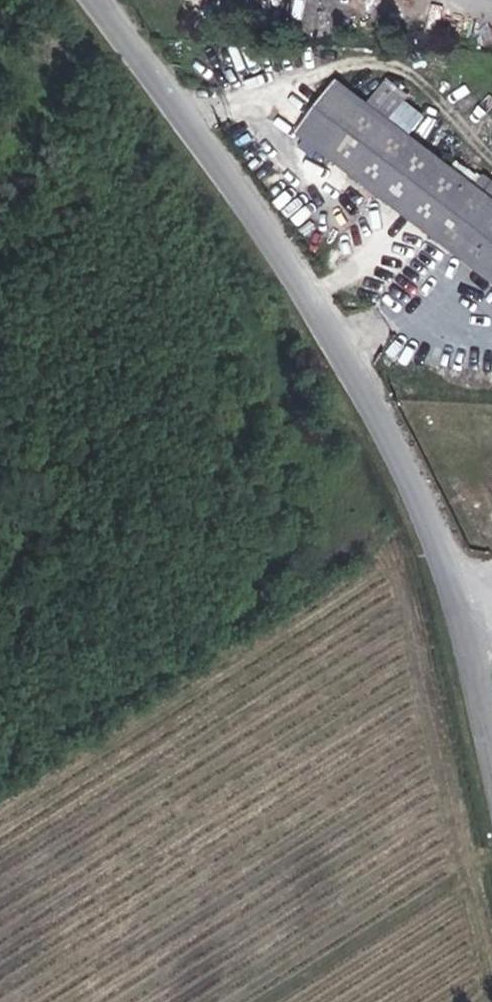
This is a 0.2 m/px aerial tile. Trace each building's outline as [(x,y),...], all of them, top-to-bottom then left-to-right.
[(336,79),(297,132),(491,284),(491,199),(336,79)]
